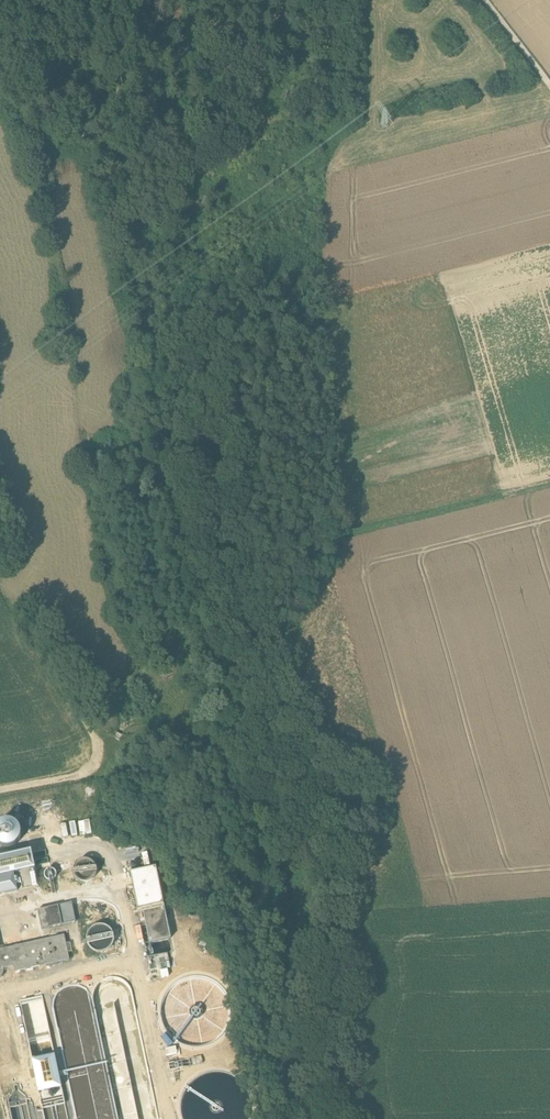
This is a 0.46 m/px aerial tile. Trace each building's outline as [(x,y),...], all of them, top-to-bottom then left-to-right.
[(0,855),(0,892),(18,889),(15,871),(34,867),(31,849),(0,855)] [(98,873),(98,872),(98,871),(98,869),(98,868),(97,867),(97,866),(96,865),(96,864),(95,863),(94,862),(93,861),(92,860),(91,860),(90,859),(89,859),(88,859),(87,859),(86,858),(84,859),(83,859),(82,859),(81,859),(80,860),(79,861),(78,861),(77,862),(76,863),(75,864),(75,865),(74,866),(74,867),(74,868),(73,870),(73,871),(73,872),(74,873),(74,874),(74,876),(75,877),(75,878),(76,879),(77,880),(78,880),(79,881),(80,882),(81,882),(82,883),(83,883),(85,883),(86,883),(87,883),(88,883),(89,883),(91,882),(92,882),(93,881),(94,880),(94,879),(95,878),(96,878),(97,876),(97,875),(98,874),(98,873)] [(156,865),(130,870),(139,912),(144,910),(147,924),(150,941),(171,937),(156,865)] [(71,902),(38,909),(42,928),(75,921),(71,902)] [(114,942),(115,937),(114,931),(111,927),(106,924),(100,923),(95,924),(90,927),(87,932),(86,937),(87,943),(91,947),(95,950),(101,951),(106,950),(111,947),(114,942)] [(150,941),(147,924),(141,925),(148,956),(155,955),(174,951),(171,937),(150,941)] [(13,965),(14,970),(69,959),(64,935),(0,948),(0,967),(13,965)] [(168,955),(156,957),(155,955),(148,956),(152,975),(160,973),(159,971),(171,968),(168,955)] [(116,1013),(135,1009),(130,987),(130,986),(129,984),(127,983),(126,981),(124,980),(122,979),(120,978),(118,977),(116,977),(114,977),(112,977),(110,977),(108,977),(106,978),(104,978),(102,979),(100,980),(98,982),(97,983),(96,985),(94,986),(93,988),(92,990),(92,992),(91,994),(91,996),(90,995),(89,993),(88,991),(87,990),(85,989),(84,988),(82,987),(80,986),(78,985),(77,985),(75,984),(73,984),(71,984),(69,985),(67,985),(65,986),(63,987),(62,988),(60,989),(59,990),(57,992),(56,993),(55,995),(54,997),(54,999),(53,1000),(53,1002),(53,1004),(53,1006),(54,1014),(57,1026),(77,1021),(96,1017),(116,1013)] [(53,1052),(32,1057),(39,1091),(60,1087),(53,1052)] [(202,1056),(168,1063),(170,1071),(204,1064),(202,1056)] [(26,1079),(21,1080),(21,1083),(18,1083),(19,1088),(27,1087),(26,1079)] [(18,1089),(14,1089),(7,1099),(11,1118),(35,1118),(31,1101),(30,1102),(29,1098),(26,1098),(25,1095),(18,1089)]
